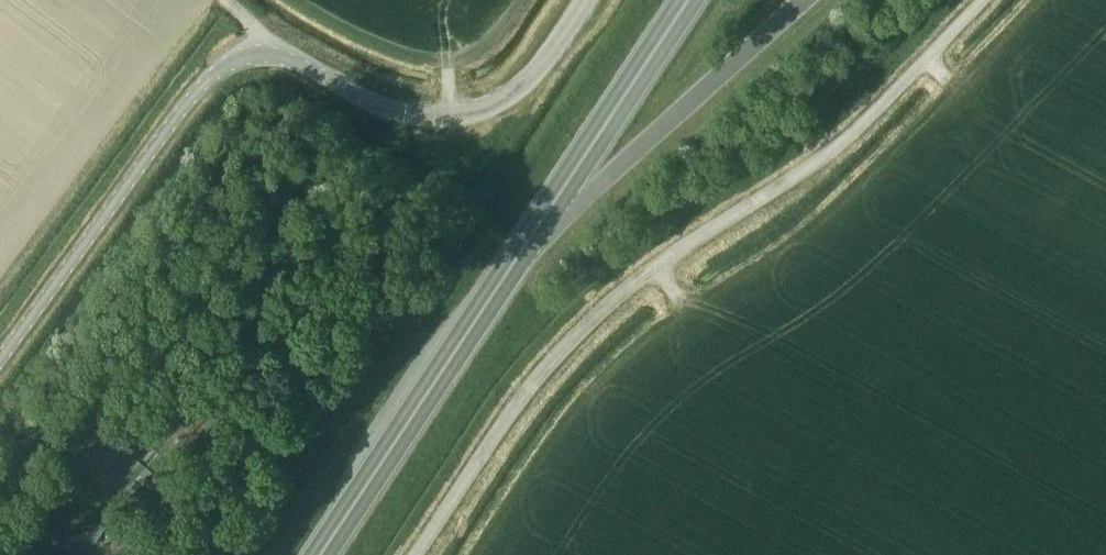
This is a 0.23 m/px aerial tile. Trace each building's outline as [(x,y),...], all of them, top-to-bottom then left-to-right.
[(139,428),(136,432),(128,424),(93,462),(135,500),(137,498),(146,507),(173,477),(159,464),(167,455),(139,428)]
